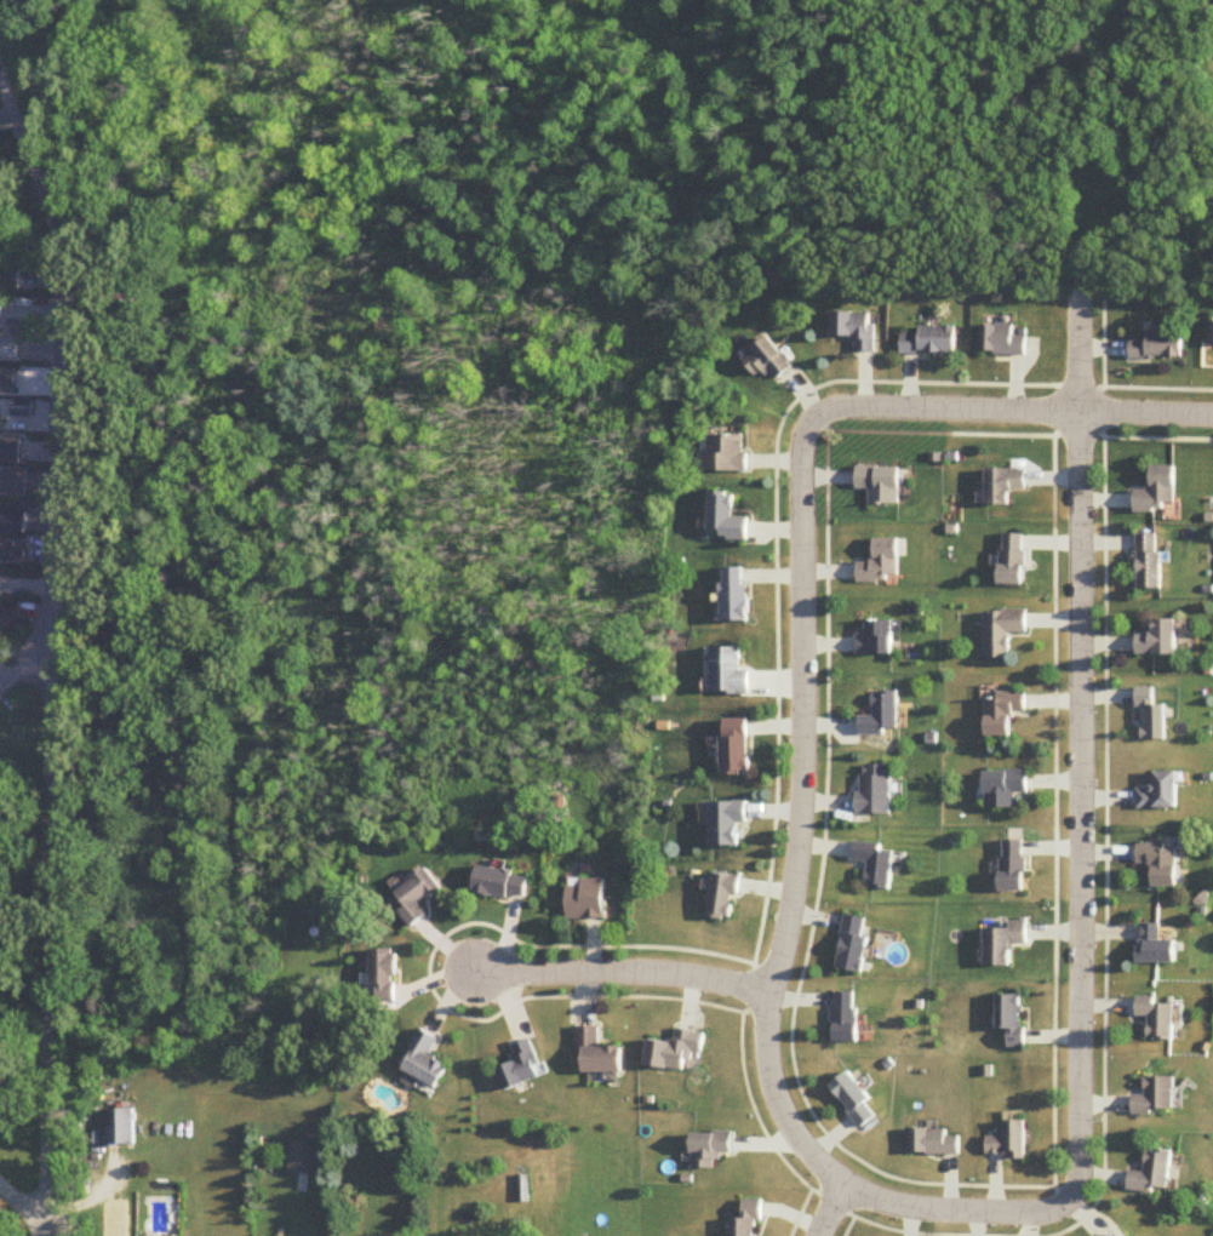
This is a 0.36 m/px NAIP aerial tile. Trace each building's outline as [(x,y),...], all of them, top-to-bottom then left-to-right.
[(15,289),(17,281),(2,279),(1,287),(15,289)] [(856,354),(875,354),(875,314),(833,314),(832,340),(856,340),(856,354)] [(1026,337),(1014,337),(1014,327),(982,327),(982,357),(1026,357),(1026,337)] [(955,330),(902,330),(902,356),(955,356),(955,330)] [(1183,336),(1147,336),(1147,342),(1130,342),(1130,361),(1183,361),(1183,336)] [(21,339),(0,339),(0,362),(20,363),(21,339)] [(759,378),(768,371),(778,382),(794,368),(769,339),(743,360),(759,378)] [(21,464),(22,438),(0,437),(0,463),(21,464)] [(749,438),(704,438),(704,474),(749,474),(749,438)] [(0,468),(0,495),(29,496),(30,469),(0,468)] [(900,469),(858,469),(858,492),(870,492),(870,507),(900,507),(900,469)] [(1175,469),(1151,469),(1151,492),(1134,492),(1134,513),(1175,513),(1175,469)] [(1026,472),(987,472),(987,508),(1011,508),(1011,493),(1026,493),(1026,472)] [(750,541),(751,520),(736,520),(737,494),(712,494),(711,540),(750,541)] [(28,514),(0,513),(0,533),(27,535),(28,514)] [(1025,587),(1025,536),(1000,536),(1000,587),(1025,587)] [(1161,536),(1137,536),(1137,592),(1161,592),(1161,536)] [(898,541),(875,541),(875,563),(858,563),(858,585),(898,585),(898,541)] [(26,566),(27,545),(0,544),(0,565),(26,566)] [(750,624),(750,570),(724,570),(723,623),(750,624)] [(0,605),(0,629),(18,631),(19,606),(0,605)] [(1010,634),(1027,634),(1027,612),(987,613),(987,660),(1011,660),(1010,634)] [(1136,637),(1136,657),(1176,657),(1176,622),(1151,622),(1151,637),(1136,637)] [(894,623),(859,623),(859,657),(894,657),(894,623)] [(742,649),(713,649),(713,695),(751,695),(751,673),(742,673),(742,649)] [(1165,743),(1165,707),(1154,707),(1154,690),(1138,690),(1138,743),(1165,743)] [(898,692),(874,692),(874,718),(860,718),(860,736),(898,736),(898,692)] [(987,739),(1012,739),(1012,716),(1027,716),(1027,693),(987,694),(987,739)] [(722,721),(723,777),(750,777),(750,721),(722,721)] [(860,818),(892,818),(892,768),(860,768),(860,818)] [(1016,811),(1016,795),(1028,795),(1028,773),(985,773),(985,811),(1016,811)] [(1175,811),(1175,776),(1153,776),(1153,791),(1135,791),(1135,811),(1175,811)] [(747,826),(747,804),(710,804),(710,848),(741,848),(741,826),(747,826)] [(1001,842),(1001,894),(1025,894),(1025,842),(1001,842)] [(882,846),(856,844),(854,864),(870,865),(867,889),(891,891),(895,853),(881,852),(882,846)] [(1136,867),(1151,866),(1151,893),(1176,892),(1176,847),(1136,847),(1136,867)] [(474,894),(526,904),(531,877),(478,868),(474,894)] [(442,891),(427,872),(397,895),(408,909),(402,914),(413,928),(428,916),(422,908),(442,891)] [(739,877),(713,875),(709,919),(735,922),(739,877)] [(569,920),(607,920),(607,881),(569,881),(569,920)] [(838,971),(863,975),(871,920),(845,917),(838,971)] [(986,969),(1014,969),(1014,946),(1028,946),(1028,923),(1009,923),(1009,929),(986,929),(986,969)] [(1174,942),(1160,942),(1160,926),(1138,926),(1138,966),(1174,966),(1174,942)] [(397,1005),(397,952),(371,952),(371,1005),(397,1005)] [(857,1044),(857,993),(834,993),(834,1044),(857,1044)] [(1025,996),(999,996),(999,1031),(1011,1031),(1011,1048),(1025,1048),(1025,996)] [(1174,1005),(1157,1005),(1157,998),(1138,998),(1138,1018),(1149,1018),(1149,1041),(1174,1041),(1174,1005)] [(585,1076),(623,1076),(623,1050),(601,1050),(601,1029),(579,1029),(579,1052),(585,1052),(585,1076)] [(705,1034),(676,1031),(675,1044),(649,1041),(646,1069),(688,1074),(690,1055),(703,1056),(705,1034)] [(430,1059),(440,1042),(424,1032),(401,1071),(437,1091),(449,1070),(430,1059)] [(507,1092),(547,1079),(534,1041),(514,1048),(519,1064),(500,1070),(507,1092)] [(851,1072),(833,1083),(859,1129),(877,1118),(851,1072)] [(1175,1078),(1147,1078),(1147,1097),(1135,1097),(1135,1114),(1175,1114),(1175,1078)] [(108,1144),(134,1144),(134,1111),(108,1111),(108,1144)] [(1028,1121),(1006,1121),(1006,1137),(990,1137),(990,1158),(1028,1158),(1028,1121)] [(951,1135),(951,1129),(911,1129),(911,1155),(961,1155),(961,1135),(951,1135)] [(693,1169),(717,1169),(717,1153),(731,1153),(731,1144),(693,1144),(693,1169)] [(319,1174),(319,1148),(290,1148),(290,1174),(319,1174)] [(1172,1152),(1148,1150),(1146,1173),(1132,1172),(1130,1190),(1169,1193),(1172,1152)] [(756,1222),(762,1222),(763,1201),(745,1201),(744,1219),(732,1219),(732,1235),(756,1235),(756,1222)]
